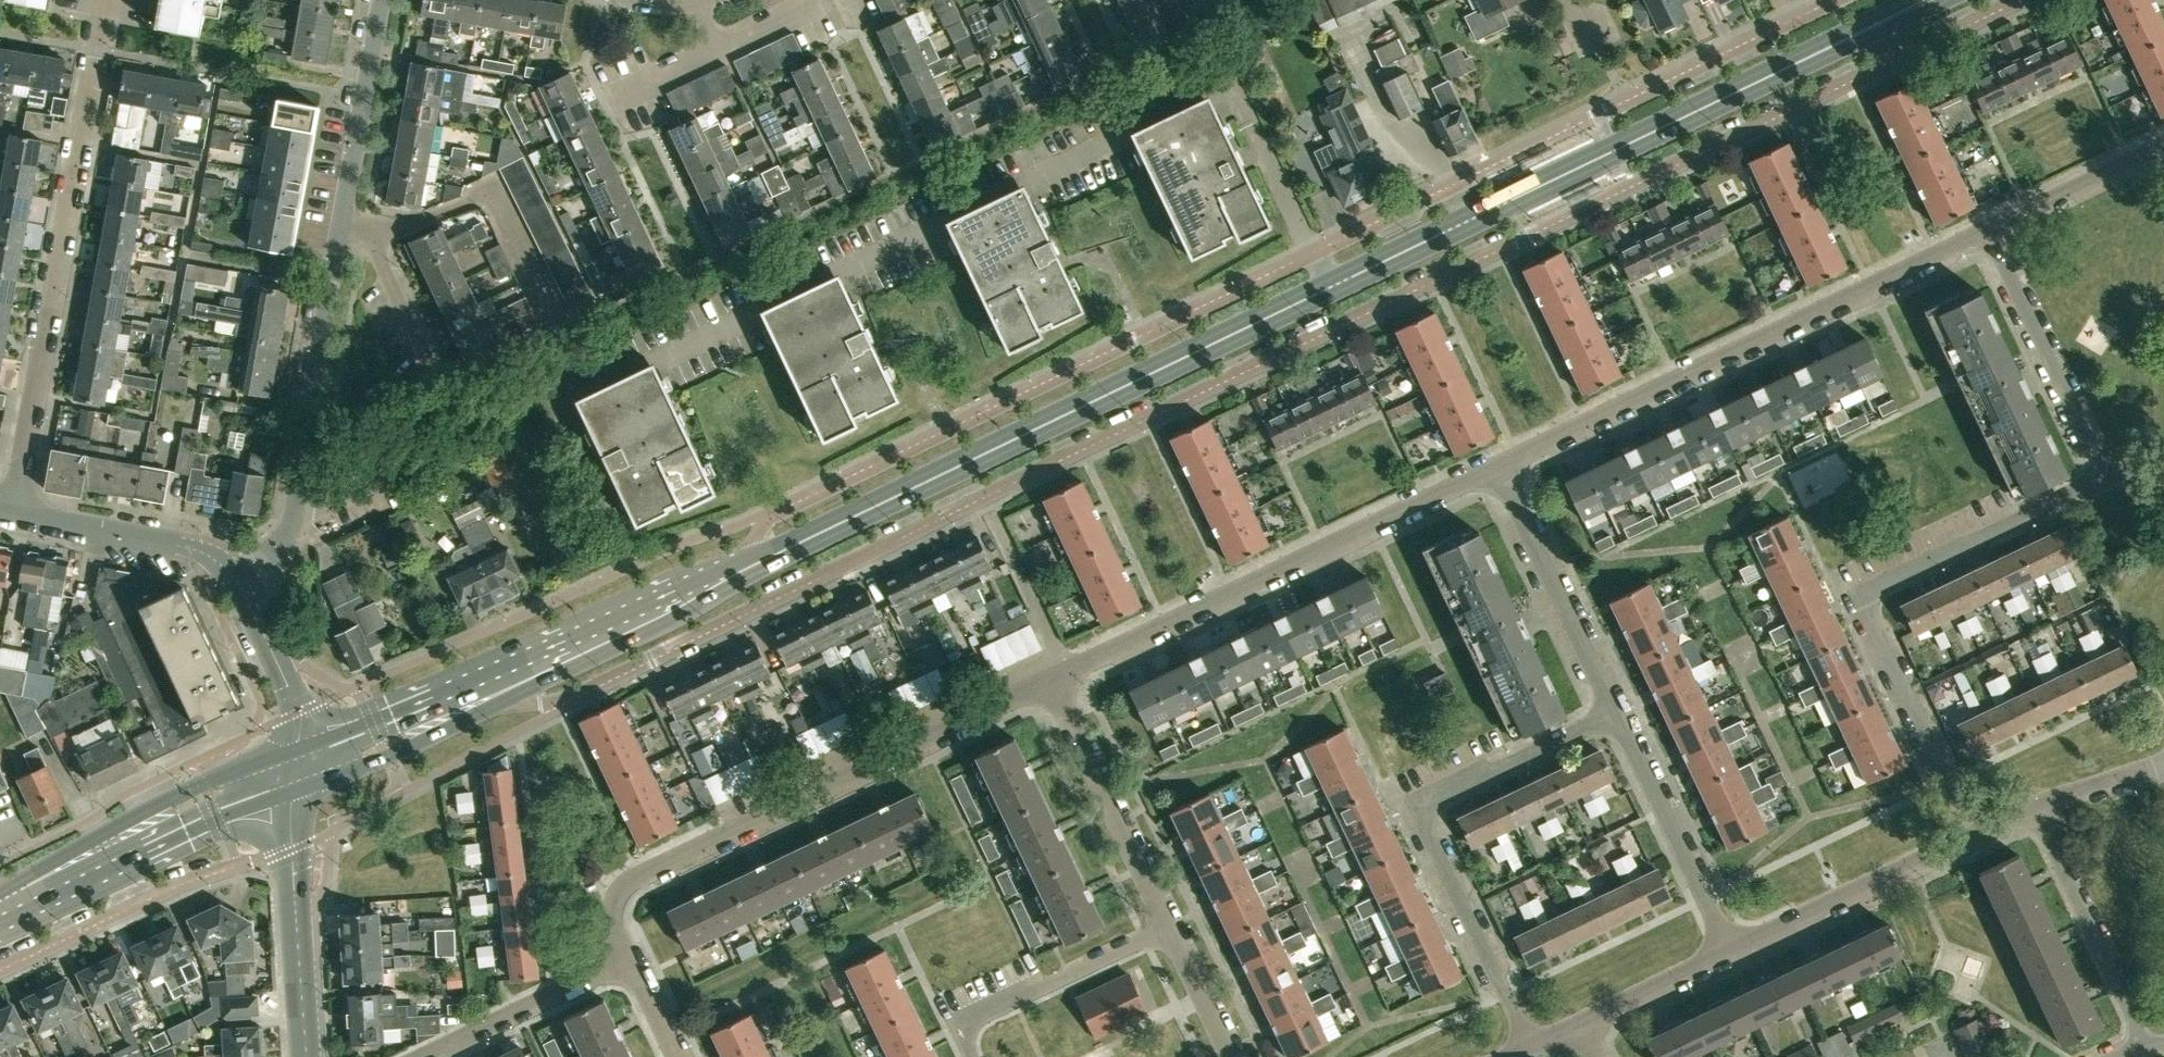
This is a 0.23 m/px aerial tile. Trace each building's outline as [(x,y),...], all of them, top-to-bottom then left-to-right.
[(157,26),(159,27),(159,26),(201,34),(207,0),(162,0),(157,26)] [(302,5),(335,11),(337,0),(303,0),(302,5)] [(446,37),(449,18),(453,0),(424,0),(422,13),(437,16),(433,34),(446,37)] [(478,23),(481,0),(453,0),(449,18),(463,20),(461,32),(476,34),(478,23)] [(510,0),(481,0),(478,23),(505,28),(510,0)] [(539,0),(510,0),(505,28),(533,32),(539,0)] [(531,45),(544,47),(546,35),(561,37),(567,4),(542,0),(539,0),(533,32),(531,45)] [(898,11),(893,0),(877,0),(885,17),(898,11)] [(909,6),(907,0),(893,0),(898,11),(909,6)] [(957,11),(952,0),(934,0),(947,27),(961,20),(957,11)] [(1049,6),(1047,0),(1007,0),(1017,21),(1049,6)] [(1169,7),(1166,0),(1122,0),(1119,1),(1131,25),(1169,7)] [(1334,12),(1359,0),(1306,0),(1310,7),(1316,20),(1334,12)] [(1465,15),(1477,40),(1510,24),(1502,8),(1518,0),(1480,0),(1483,7),(1465,15)] [(1634,3),(1632,7),(1641,24),(1645,26),(1656,21),(1660,31),(1688,18),(1681,3),(1687,0),(1640,0),(1634,3)] [(2131,54),(2163,38),(2163,23),(2153,0),(2106,0),(2131,54)] [(978,1),(962,8),(967,17),(979,12),(982,10),(978,1)] [(330,36),(335,11),(302,5),(298,30),(330,36)] [(1169,7),(1131,25),(1142,49),(1168,36),(1162,23),(1178,16),(1173,5),(1169,7)] [(1034,42),(1061,29),(1049,6),(1017,21),(1022,32),(1028,29),(1034,42)] [(1310,7),(1302,11),(1309,28),(1318,24),(1316,20),(1310,7)] [(967,17),(974,32),(985,27),(989,25),(982,10),(979,12),(967,17)] [(890,54),(916,42),(927,36),(916,12),(878,30),(890,54)] [(2057,13),(2049,16),(2055,29),(2063,25),(2057,13)] [(250,22),(256,23),(285,28),(286,21),(251,15),(250,22)] [(961,20),(947,27),(954,42),(968,35),(961,20)] [(283,39),(296,41),(293,55),(326,61),(330,36),(298,30),(285,28),(256,23),(255,30),(284,35),(283,39)] [(978,41),(992,33),(989,25),(985,27),(974,32),(978,41)] [(2096,38),(2102,35),(2098,28),(2092,31),(2096,38)] [(1031,73),(1072,53),(1061,29),(1034,42),(1022,48),(1028,61),(1026,62),(1031,73)] [(781,38),(792,61),(804,55),(793,32),(781,38)] [(992,33),(978,41),(982,49),(997,42),(992,33)] [(2016,33),(2008,37),(2014,49),(2021,45),(2016,33)] [(958,50),(972,43),(968,35),(954,42),(958,50)] [(2044,47),(2057,76),(2082,64),(2068,35),(2044,47)] [(2008,37),(2000,40),(2006,52),(2014,49),(2008,37)] [(780,67),(792,61),(781,38),(769,43),(780,67)] [(2131,54),(2161,116),(2163,115),(2163,38),(2131,54)] [(426,58),(443,61),(444,51),(443,51),(445,43),(432,41),(420,39),(417,56),(426,58)] [(1247,39),(1244,46),(1262,55),(1266,48),(1262,46),(1247,39)] [(901,77),(927,65),(916,42),(890,54),(901,77)] [(769,72),(780,67),(769,43),(758,49),(769,72)] [(972,43),(958,50),(966,69),(981,62),(972,43)] [(2032,88),(2057,76),(2044,47),(2019,59),(2032,88)] [(10,50),(0,48),(0,91),(2,92),(10,50)] [(288,53),(265,49),(263,61),(286,65),(288,53)] [(756,78),(769,72),(758,49),(746,55),(756,78)] [(39,55),(10,50),(2,92),(0,91),(0,105),(5,106),(7,94),(12,95),(14,82),(33,85),(39,55)] [(444,51),(443,61),(457,63),(459,54),(444,51)] [(1387,65),(1376,70),(1382,83),(1399,119),(1424,106),(1409,74),(1420,69),(1412,52),(1387,64),(1387,65)] [(1453,52),(1441,57),(1452,80),(1464,75),(1453,52)] [(1041,97),(1057,89),(1083,77),(1072,53),(1031,73),(1035,81),(1034,81),(1041,97)] [(2121,54),(2113,58),(2116,64),(2124,60),(2121,54)] [(44,106),(47,88),(59,90),(65,59),(39,55),(33,85),(29,104),(44,106)] [(745,84),(756,78),(746,55),(733,61),(745,84)] [(912,101),(938,89),(931,74),(949,66),(945,57),(927,65),(901,77),(912,101)] [(1972,68),(1966,57),(1959,60),(1964,72),(1972,68)] [(498,70),(499,61),(483,58),(482,68),(498,70)] [(788,103),(794,100),(830,83),(819,58),(793,70),(799,83),(782,91),(788,103)] [(2008,100),(2032,88),(2019,59),(1994,71),(2008,100)] [(499,61),(498,70),(512,73),(514,64),(499,61)] [(472,73),(445,68),(413,62),(407,90),(477,103),(498,107),(500,98),(469,92),(472,73)] [(714,70),(725,93),(737,87),(726,64),(714,70)] [(527,66),(525,75),(540,78),(542,69),(527,66)] [(147,106),(152,74),(125,69),(119,101),(132,103),(128,126),(115,124),(112,142),(140,147),(147,106)] [(713,99),(725,93),(714,70),(702,75),(713,99)] [(1983,111),(2008,100),(1994,71),(1969,83),(1983,111)] [(552,112),(582,98),(570,72),(540,86),(552,112)] [(997,89),(1012,82),(1008,73),(993,80),(997,89)] [(174,110),(179,79),(152,74),(147,106),(174,110)] [(702,104),(713,99),(702,75),(691,81),(702,104)] [(179,79),(174,110),(172,122),(178,123),(199,127),(207,84),(179,79)] [(983,96),(997,89),(993,80),(979,87),(983,96)] [(690,110),(702,104),(691,81),(679,86),(690,110)] [(1432,122),(1447,154),(1450,153),(1453,154),(1460,151),(1461,148),(1477,140),(1461,107),(1461,108),(1448,81),(1433,88),(1446,115),(1432,122)] [(1914,81),(1876,100),(1905,162),(1944,144),(1914,81)] [(997,89),(1001,97),(1016,90),(1012,82),(997,89)] [(799,126),(841,106),(830,83),(794,100),(801,114),(795,116),(799,126)] [(677,116),(690,110),(679,86),(666,92),(677,116)] [(241,91),(221,88),(219,97),(239,101),(241,91)] [(923,124),(949,112),(938,89),(912,101),(923,124)] [(923,124),(935,149),(980,127),(973,113),(988,106),(995,120),(1009,113),(1001,97),(997,89),(983,96),(949,112),(923,124)] [(476,112),(477,103),(407,90),(402,118),(435,124),(438,110),(459,113),(460,109),(476,112)] [(1228,137),(1222,124),(1214,107),(1208,96),(1131,133),(1137,144),(1139,148),(1145,161),(1146,163),(1156,183),(1164,179),(1169,190),(1161,194),(1176,225),(1176,226),(1182,223),(1187,234),(1182,237),(1192,258),(1225,241),(1223,238),(1235,232),(1236,234),(1239,240),(1271,225),(1259,202),(1253,205),(1248,193),(1254,190),(1254,189),(1242,165),(1239,167),(1232,152),(1235,151),(1228,137)] [(278,98),(273,123),(314,130),(318,105),(278,98)] [(510,115),(519,110),(513,98),(507,101),(505,106),(510,115)] [(564,137),(594,123),(582,98),(552,112),(564,137)] [(770,100),(754,107),(758,116),(774,109),(770,100)] [(827,141),(852,129),(841,106),(799,126),(785,132),(770,140),(773,148),(789,141),(790,144),(821,129),(827,141)] [(1360,196),(1367,197),(1371,191),(1374,190),(1373,188),(1366,173),(1381,166),(1374,152),(1353,106),(1329,117),(1339,139),(1342,144),(1317,156),(1326,176),(1331,173),(1339,191),(1339,198),(1344,201),(1345,204),(1360,196)] [(668,130),(667,133),(671,142),(674,143),(676,142),(681,153),(717,136),(724,133),(712,108),(670,129),(668,130)] [(54,115),(44,113),(28,110),(25,128),(51,133),(54,115)] [(517,129),(526,125),(519,110),(510,115),(517,129)] [(749,110),(734,117),(738,126),(753,119),(749,110)] [(430,151),(435,124),(402,118),(397,146),(430,151)] [(167,121),(164,135),(170,136),(169,140),(174,141),(178,123),(172,122),(167,121)] [(314,130),(273,123),(268,147),(309,155),(314,130)] [(576,162),(606,148),(594,123),(564,137),(576,162)] [(770,140),(785,132),(781,124),(766,131),(770,140)] [(526,125),(517,129),(524,143),(533,139),(526,125)] [(234,131),(213,128),(212,137),(232,141),(234,131)] [(824,172),(864,153),(852,129),(827,141),(833,154),(819,161),(824,172)] [(749,149),(764,142),(760,133),(745,140),(749,149)] [(6,161),(37,166),(42,140),(11,134),(6,161)] [(164,135),(160,153),(172,155),(174,141),(169,140),(170,136),(164,135)] [(717,136),(681,153),(692,176),(735,155),(731,146),(723,150),(717,136)] [(232,141),(212,137),(210,146),(230,150),(232,141)] [(172,154),(189,158),(192,145),(181,143),(181,142),(175,140),(172,154)] [(764,142),(749,149),(753,158),(768,151),(764,142)] [(1787,142),(1749,161),(1779,223),(1817,204),(1787,142)] [(1944,144),(1905,162),(1935,224),(1974,206),(1944,144)] [(1552,145),(1519,161),(1522,168),(1555,152),(1552,145)] [(425,179),(430,151),(397,146),(395,159),(393,159),(389,160),(388,170),(390,173),(392,173),(425,179)] [(309,155),(268,147),(264,172),(305,180),(309,155)] [(452,156),(467,159),(469,149),(453,147),(452,156)] [(501,157),(500,167),(523,156),(519,148),(501,157)] [(588,188),(618,173),(606,148),(576,162),(588,188)] [(735,155),(692,176),(703,199),(730,187),(724,174),(740,167),(754,160),(753,158),(749,149),(735,155)] [(868,163),(864,153),(824,172),(835,196),(880,174),(874,160),(868,163)] [(113,180),(144,186),(149,159),(118,154),(113,180)] [(466,168),(467,159),(452,156),(450,165),(466,168)] [(505,179),(529,168),(523,156),(500,167),(505,179)] [(6,161),(0,160),(0,187),(32,193),(37,166),(6,161)] [(541,179),(551,174),(543,160),(534,164),(541,179)] [(195,167),(176,164),(174,174),(193,177),(195,167)] [(789,188),(785,180),(778,164),(764,171),(767,176),(769,175),(773,186),(771,187),(775,195),(789,188)] [(511,191),(535,180),(529,168),(505,179),(511,191)] [(305,180),(264,172),(259,197),(300,204),(305,180)] [(789,188),(805,181),(801,172),(785,180),(789,188)] [(420,207),(425,179),(392,173),(390,187),(388,187),(384,188),(382,198),(385,201),(420,207)] [(601,213),(631,199),(618,173),(588,188),(601,213)] [(551,174),(541,179),(549,193),(558,189),(551,174)] [(225,180),(204,176),(202,186),(223,189),(225,180)] [(715,223),(758,203),(746,179),(730,187),(703,199),(702,200),(700,203),(705,212),(708,213),(710,213),(715,223)] [(140,213),(144,186),(113,180),(109,207),(140,213)] [(517,202),(540,191),(535,180),(511,191),(517,202)] [(789,188),(793,197),(809,189),(805,181),(789,188)] [(1710,194),(1704,182),(1696,186),(1702,197),(1710,194)] [(446,184),(443,203),(460,196),(462,187),(446,184)] [(947,221),(952,233),(954,237),(961,250),(961,252),(971,272),(979,268),(985,279),(976,283),(996,324),(996,325),(1001,322),(1007,333),(1002,336),(1009,351),(1043,335),(1042,333),(1039,326),(1050,321),(1052,325),(1084,310),(1075,291),(1074,290),(1069,293),(1064,281),(1069,279),(1069,278),(1066,272),(1057,254),(1054,255),(1047,241),(1050,240),(1043,225),(1037,213),(1029,196),(1024,184),(947,221)] [(223,189),(202,186),(201,195),(221,199),(223,189)] [(32,193),(0,187),(0,215),(28,220),(32,193)] [(779,203),(793,197),(789,188),(775,195),(779,203)] [(522,213),(546,202),(540,191),(517,202),(522,213)] [(300,204),(259,197),(255,221),(295,229),(300,204)] [(786,218),(801,211),(798,206),(794,197),(788,199),(780,203),(784,213),(786,218)] [(612,238),(642,224),(631,199),(601,213),(591,218),(603,243),(612,238)] [(529,226),(552,215),(546,202),(522,213),(529,226)] [(1663,202),(1655,206),(1660,217),(1668,214),(1663,202)] [(758,203),(715,223),(726,247),(753,234),(747,221),(763,214),(758,203)] [(200,212),(207,213),(208,206),(201,204),(200,212)] [(1690,216),(1703,244),(1728,232),(1714,204),(1690,216)] [(1817,204),(1779,223),(1808,285),(1847,266),(1817,204)] [(1655,206),(1647,209),(1653,221),(1660,217),(1655,206)] [(135,240),(140,213),(109,207),(104,234),(135,240)] [(171,219),(172,214),(153,210),(151,220),(166,223),(167,218),(171,219)] [(566,229),(576,224),(569,210),(559,214),(566,229)] [(167,218),(166,223),(185,226),(186,216),(172,214),(171,219),(167,218)] [(28,220),(0,215),(0,243),(23,247),(28,220)] [(535,238),(558,226),(552,215),(529,226),(535,238)] [(1679,256),(1703,244),(1690,216),(1665,228),(1679,256)] [(250,246),(291,254),(295,229),(255,221),(250,246)] [(423,267),(453,252),(489,236),(482,221),(447,238),(441,226),(410,240),(405,245),(410,255),(416,254),(423,267)] [(576,224),(566,229),(573,243),(582,238),(576,224)] [(625,263),(655,249),(642,224),(612,238),(625,263)] [(540,249),(563,237),(558,226),(535,238),(540,249)] [(1622,249),(1617,238),(1619,237),(1613,226),(1605,229),(1610,240),(1605,242),(1611,254),(1616,252),(1630,280),(1654,268),(1640,240),(1622,249)] [(1654,268),(1679,256),(1665,228),(1640,240),(1654,268)] [(130,267),(135,240),(104,234),(99,261),(130,267)] [(546,261),(569,249),(563,237),(540,249),(546,261)] [(213,243),(193,239),(191,249),(211,253),(213,243)] [(23,247),(0,243),(0,271),(18,274),(23,247)] [(492,265),(507,257),(500,243),(485,250),(492,265)] [(552,272),(575,261),(569,249),(546,261),(552,272)] [(637,289),(667,275),(655,249),(625,263),(637,289)] [(1561,251),(1523,269),(1553,331),(1591,312),(1561,251)] [(465,278),(462,270),(453,252),(423,267),(435,293),(465,278)] [(514,272),(513,271),(507,257),(492,265),(498,279),(514,272)] [(592,279),(601,275),(594,260),(585,265),(592,279)] [(130,270),(130,267),(99,261),(94,288),(125,294),(130,270)] [(581,272),(580,270),(575,261),(552,272),(558,284),(581,272)] [(161,273),(162,268),(143,264),(142,274),(156,277),(157,272),(161,273)] [(196,264),(193,279),(225,285),(228,270),(196,264)] [(157,272),(156,277),(175,280),(177,271),(162,268),(161,273),(157,272)] [(13,301),(18,274),(0,271),(0,299),(13,301)] [(564,296),(587,284),(581,272),(558,284),(564,296)] [(762,310),(767,322),(769,326),(775,338),(776,341),(786,361),(794,357),(800,368),(791,372),(800,390),(802,393),(811,413),(811,414),(816,411),(822,422),(817,425),(824,440),(858,424),(854,415),(865,410),(867,414),(899,399),(894,390),(890,380),(889,379),(884,382),(879,370),(884,368),(884,367),(877,354),(872,343),(869,344),(862,330),(865,329),(858,314),(852,302),(844,285),(839,273),(762,310)] [(601,275),(592,279),(598,293),(607,288),(601,275)] [(446,317),(477,303),(465,278),(435,293),(446,317)] [(164,291),(165,292),(173,293),(175,280),(166,279),(164,291)] [(285,316),(289,290),(252,283),(246,286),(244,298),(226,295),(225,305),(285,316)] [(570,308),(593,296),(587,284),(564,296),(570,308)] [(120,321),(125,294),(94,288),(89,315),(120,321)] [(1923,309),(2008,487),(2019,482),(2025,495),(2056,480),(2068,474),(1980,292),(1962,301),(1958,293),(1923,309)] [(593,296),(570,308),(575,319),(598,308),(593,296)] [(516,316),(531,308),(526,297),(484,317),(477,303),(446,317),(458,343),(500,323),(516,316)] [(13,301),(0,299),(0,327),(8,328),(13,301)] [(280,342),(285,316),(225,305),(198,301),(196,314),(241,322),(238,335),(249,337),(280,342)] [(523,330),(538,323),(531,308),(516,316),(523,330)] [(1435,311),(1396,330),(1426,392),(1464,373),(1435,311)] [(1591,312),(1553,331),(1582,393),(1621,374),(1591,312)] [(120,321),(89,315),(84,342),(115,348),(120,321)] [(133,323),(132,328),(147,331),(148,326),(152,327),(153,322),(134,318),(133,323)] [(147,331),(153,332),(166,334),(167,325),(153,322),(152,327),(148,326),(147,331)] [(501,354),(495,341),(506,336),(500,323),(458,343),(471,369),(501,354)] [(0,327),(0,355),(3,355),(8,328),(0,327)] [(153,332),(149,354),(162,356),(166,334),(153,332)] [(168,348),(182,351),(184,343),(180,343),(180,338),(172,337),(168,348)] [(276,368),(280,342),(249,337),(247,350),(193,341),(191,353),(208,356),(276,368)] [(1865,337),(1841,348),(1860,386),(1883,375),(1865,337)] [(128,350),(115,348),(84,342),(79,369),(110,375),(123,377),(124,372),(128,350)] [(178,375),(182,351),(168,348),(161,388),(186,393),(189,377),(178,375)] [(1820,358),(1839,396),(1860,386),(1841,348),(1820,358)] [(1344,354),(1349,366),(1357,362),(1352,350),(1344,354)] [(276,368),(208,356),(206,364),(215,366),(214,368),(230,371),(227,386),(271,394),(271,393),(276,394),(278,379),(274,378),(276,368)] [(1799,368),(1818,407),(1839,396),(1820,358),(1799,368)] [(670,396),(668,393),(667,390),(661,378),(659,374),(654,362),(577,399),(582,411),(590,428),(596,440),(603,454),(610,469),(614,477),(622,493),(622,494),(628,505),(637,525),(668,509),(666,505),(678,500),(682,508),(716,492),(709,477),(703,465),(683,424),(678,413),(670,396)] [(1372,368),(1363,373),(1368,383),(1377,379),(1372,368)] [(1778,378),(1796,417),(1818,407),(1799,368),(1778,378)] [(105,403),(110,375),(79,369),(74,397),(105,403)] [(1310,370),(1302,374),(1308,386),(1316,382),(1310,370)] [(124,372),(123,377),(122,382),(137,385),(138,380),(142,381),(143,376),(124,372)] [(1337,385),(1351,414),(1376,402),(1362,373),(1337,385)] [(1464,373),(1426,392),(1455,454),(1494,435),(1464,373)] [(1302,374),(1295,378),(1300,390),(1308,386),(1302,374)] [(138,380),(137,385),(156,388),(158,379),(143,376),(142,381),(138,380)] [(1757,388),(1775,427),(1796,417),(1778,378),(1757,388)] [(1378,383),(1384,396),(1393,391),(1389,384),(1387,379),(1378,383)] [(1327,425),(1351,414),(1337,385),(1313,396),(1327,425)] [(1736,399),(1754,437),(1775,427),(1757,388),(1736,399)] [(1261,394),(1253,398),(1258,409),(1266,406),(1261,394)] [(1302,437),(1327,425),(1313,396),(1288,408),(1302,437)] [(218,415),(221,401),(207,398),(204,412),(212,414),(218,415)] [(1877,406),(1882,415),(1897,408),(1893,398),(1877,406)] [(1714,409),(1733,447),(1754,437),(1736,399),(1714,409)] [(258,415),(259,408),(245,405),(243,412),(258,415)] [(91,436),(97,411),(86,409),(83,408),(77,433),(90,435),(91,436)] [(1277,449),(1302,437),(1288,408),(1263,420),(1277,449)] [(1693,419),(1712,457),(1733,447),(1714,409),(1693,419)] [(1849,419),(1854,429),(1869,422),(1864,412),(1849,419)] [(121,426),(123,415),(110,413),(107,424),(121,426)] [(123,415),(121,426),(144,431),(146,420),(123,415)] [(1209,419),(1171,438),(1200,500),(1239,481),(1209,419)] [(1672,429),(1691,468),(1712,457),(1693,419),(1672,429)] [(1835,426),(1840,436),(1854,429),(1849,419),(1835,426)] [(208,454),(194,451),(198,429),(183,426),(175,471),(190,474),(186,498),(230,506),(232,509),(238,510),(240,508),(259,512),(268,458),(252,455),(249,474),(233,471),(231,479),(204,474),(208,454)] [(227,447),(242,449),(245,432),(230,429),(227,447)] [(262,429),(260,440),(263,440),(262,444),(278,447),(281,432),(262,429)] [(1651,439),(1669,478),(1691,468),(1672,429),(1651,439)] [(1807,439),(1812,449),(1826,442),(1822,432),(1807,439)] [(1651,439),(1630,449),(1648,488),(1669,478),(1651,439)] [(1793,446),(1797,456),(1812,449),(1807,439),(1793,446)] [(475,449),(492,484),(511,475),(494,440),(475,449)] [(109,491),(115,459),(99,456),(101,445),(89,443),(87,455),(88,455),(82,486),(83,486),(109,491)] [(142,464),(126,461),(128,449),(117,447),(115,459),(109,491),(136,496),(142,464)] [(88,455),(87,455),(53,448),(46,488),(81,495),(83,486),(82,486),(88,455)] [(1627,498),(1648,488),(1630,449),(1609,460),(1627,498)] [(169,469),(153,466),(155,454),(144,452),(142,464),(136,496),(164,501),(169,469)] [(1765,460),(1770,470),(1784,463),(1779,453),(1765,460)] [(1587,470),(1606,508),(1627,498),(1609,460),(1587,470)] [(1750,467),(1755,477),(1770,470),(1765,460),(1750,467)] [(1587,470),(1564,481),(1583,519),(1606,508),(1587,470)] [(1722,480),(1727,490),(1742,483),(1737,473),(1722,480)] [(1082,480),(1044,499),(1073,561),(1112,542),(1082,480)] [(1708,487),(1713,497),(1727,490),(1722,480),(1708,487)] [(1239,481),(1200,500),(1230,562),(1269,544),(1239,481)] [(1695,493),(1680,500),(1685,510),(1699,503),(1695,493)] [(486,516),(478,499),(453,510),(460,527),(460,528),(476,521),(486,516)] [(1680,500),(1665,507),(1670,517),(1685,510),(1680,500)] [(1638,521),(1642,531),(1657,524),(1652,514),(1638,521)] [(1787,516),(1748,534),(1760,558),(1763,566),(1802,547),(1799,542),(1787,516)] [(492,559),(484,542),(496,536),(486,517),(462,528),(469,543),(497,601),(519,591),(512,578),(520,575),(509,551),(492,559)] [(418,530),(412,518),(400,523),(406,535),(406,536),(411,534),(418,530)] [(1623,528),(1628,538),(1642,531),(1638,521),(1623,528)] [(2042,538),(2055,565),(2079,554),(2066,527),(2042,538)] [(1515,607),(1490,554),(1485,545),(1479,532),(1474,534),(1460,540),(1457,532),(1456,532),(1434,543),(1439,555),(1427,561),(1507,727),(1517,722),(1523,734),(1548,722),(1544,714),(1562,705),(1549,677),(1544,668),(1519,616),(1515,607)] [(421,539),(419,533),(416,534),(407,538),(409,542),(412,551),(420,548),(422,542),(422,541),(421,539)] [(1595,541),(1599,551),(1615,544),(1610,534),(1595,541)] [(994,569),(988,558),(979,537),(955,549),(974,589),(984,585),(979,576),(994,569)] [(2032,576),(2055,565),(2042,538),(2019,549),(2032,576)] [(1112,542),(1073,561),(1103,622),(1141,604),(1112,542)] [(476,611),(497,601),(469,543),(456,550),(453,557),(461,574),(451,579),(462,602),(470,599),(476,611)] [(12,550),(10,550),(8,546),(0,545),(0,583),(6,584),(12,550)] [(402,560),(396,547),(382,553),(389,566),(401,561),(402,560)] [(1760,558),(1749,563),(1756,579),(1767,574),(1778,597),(1817,578),(1805,553),(1802,547),(1763,566),(1760,558)] [(966,592),(974,589),(955,549),(931,560),(946,592),(962,584),(966,592)] [(2019,549),(2003,557),(1998,559),(1996,560),(2009,587),(2017,583),(2032,576),(2019,549)] [(25,553),(19,587),(29,589),(25,613),(23,625),(35,627),(48,557),(40,555),(39,552),(30,550),(28,553),(25,553)] [(48,557),(35,627),(47,629),(48,619),(59,621),(64,595),(70,561),(67,560),(65,557),(57,555),(54,558),(48,557)] [(932,599),(946,592),(931,560),(907,572),(926,612),(936,607),(932,599)] [(1985,599),(2009,587),(1996,560),(1972,572),(1985,599)] [(1740,568),(1747,583),(1756,579),(1749,563),(1740,568)] [(202,720),(238,703),(181,584),(99,569),(95,594),(157,725),(134,736),(137,742),(146,762),(208,733),(202,720)] [(2060,574),(2067,588),(2075,584),(2069,570),(2060,574)] [(917,616),(926,612),(907,572),(883,583),(899,615),(913,608),(917,616)] [(1962,610),(1985,599),(1972,572),(1949,583),(1962,610)] [(2058,592),(2067,588),(2060,574),(2051,578),(2058,592)] [(1366,576),(1343,587),(1361,625),(1385,614),(1366,576)] [(1817,578),(1778,597),(1789,620),(1793,627),(1831,609),(1829,603),(1817,578)] [(1648,583),(1610,601),(1623,628),(1625,632),(1663,614),(1667,622),(1677,617),(1670,601),(1660,606),(1648,583)] [(1938,621),(1962,610),(1949,583),(1925,594),(1938,621)] [(1343,587),(1322,597),(1340,635),(1361,625),(1343,587)] [(868,590),(844,602),(863,641),(872,660),(880,655),(872,637),(868,629),(883,622),(878,611),(868,590)] [(2029,606),(2022,593),(2013,597),(2020,611),(2029,606)] [(1915,633),(1938,621),(1925,594),(1902,606),(1915,633)] [(347,601),(335,607),(346,630),(336,635),(352,668),(374,658),(369,647),(383,641),(377,629),(388,624),(377,600),(366,605),(361,595),(347,601)] [(1301,607),(1319,645),(1340,635),(1322,597),(1301,607)] [(1687,612),(1680,598),(1679,597),(1670,601),(1677,617),(1687,612)] [(2011,615),(2020,611),(2013,597),(2004,601),(2011,615)] [(975,604),(980,616),(989,612),(983,600),(975,604)] [(855,645),(863,641),(844,602),(820,613),(835,645),(851,637),(855,645)] [(1016,617),(1025,613),(1025,612),(1021,603),(1007,610),(1012,619),(1016,617)] [(990,612),(995,623),(1009,616),(1004,605),(990,612)] [(1301,607),(1280,617),(1298,656),(1319,645),(1301,607)] [(95,619),(90,608),(77,614),(82,625),(95,619)] [(1789,620),(1779,625),(1786,640),(1797,635),(1808,658),(1846,640),(1834,614),(1832,611),(1831,609),(1793,627),(1789,620)] [(2082,620),(2092,615),(2089,609),(2079,613),(2082,620)] [(821,652),(835,645),(820,613),(796,625),(815,665),(825,660),(821,652)] [(1663,614),(1625,632),(1628,638),(1640,663),(1678,645),(1667,622),(1663,614)] [(1966,619),(1973,633),(1982,629),(1975,615),(1966,619)] [(2034,616),(2025,620),(2029,629),(2038,624),(2034,616)] [(1280,617),(1258,627),(1277,666),(1298,656),(1280,617)] [(1964,637),(1973,633),(1966,619),(1957,623),(1964,637)] [(92,621),(82,626),(119,704),(129,700),(92,621)] [(1030,624),(1018,630),(1029,653),(1042,648),(1030,624)] [(806,669),(815,665),(796,625),(772,636),(788,668),(802,661),(806,669)] [(1786,640),(1779,625),(1770,629),(1777,644),(1777,645),(1786,640)] [(1258,627),(1237,638),(1256,676),(1277,666),(1258,627)] [(2097,628),(2088,632),(2095,646),(2103,642),(2097,628)] [(1018,630),(1006,635),(1017,659),(1029,653),(1018,630)] [(1942,631),(1933,635),(1940,649),(1948,645),(1942,631)] [(2086,650),(2095,646),(2088,632),(2079,636),(2086,650)] [(975,635),(969,638),(973,646),(979,643),(975,635)] [(1006,635),(993,641),(1005,665),(1017,659),(1006,635)] [(1394,637),(1379,645),(1384,655),(1399,647),(1394,637)] [(1237,638),(1216,648),(1234,686),(1256,676),(1237,638)] [(908,653),(919,677),(925,674),(946,664),(935,640),(908,653)] [(1846,640),(1808,658),(1819,681),(1822,689),(1861,670),(1858,665),(1846,640)] [(993,641),(981,647),(992,671),(1005,665),(993,641)] [(773,676),(767,664),(757,643),(733,655),(753,695),(761,691),(758,683),(773,676)] [(1678,645),(1640,663),(1652,689),(1654,694),(1693,675),(1697,683),(1707,678),(1700,663),(1689,668),(1678,645)] [(2123,645),(2123,646),(2109,652),(2100,656),(2113,684),(2117,682),(2120,680),(2136,672),(2123,645)] [(863,647),(851,653),(865,680),(877,675),(863,647)] [(1216,648),(1195,658),(1213,696),(1234,686),(1216,648)] [(1372,648),(1358,655),(1363,665),(1377,658),(1372,648)] [(2041,655),(2048,668),(2057,664),(2050,650),(2041,655)] [(745,699),(753,695),(733,655),(709,666),(725,699),(741,691),(745,699)] [(2039,673),(2048,668),(2041,655),(2032,659),(2039,673)] [(2089,695),(2113,684),(2100,656),(2076,668),(2089,695)] [(1195,658),(1174,668),(1192,706),(1213,696),(1195,658)] [(1700,663),(1707,678),(1716,674),(1709,659),(1709,658),(1700,663)] [(1344,661),(1330,667),(1334,677),(1349,670),(1344,661)] [(711,705),(725,699),(709,666),(685,677),(705,718),(721,751),(731,746),(711,705)] [(5,691),(23,694),(27,671),(0,667),(0,690),(5,691)] [(1330,667),(1315,674),(1320,684),(1334,677),(1330,667)] [(938,668),(926,674),(926,675),(937,698),(949,692),(938,668)] [(1174,668),(1152,678),(1171,717),(1192,706),(1174,668)] [(2066,706),(2089,695),(2076,668),(2053,679),(2066,706)] [(1819,681),(1808,686),(1816,702),(1826,697),(1837,720),(1876,701),(1863,676),(1861,670),(1822,689),(1819,681)] [(27,671),(23,694),(33,696),(37,673),(27,671)] [(1433,698),(1453,688),(1446,673),(1425,683),(1433,698)] [(1994,677),(2001,691),(2010,687),(2003,673),(1994,677)] [(926,674),(913,680),(925,703),(937,698),(926,675),(926,674)] [(1693,675),(1654,694),(1657,700),(1658,701),(1669,725),(1708,706),(1697,683),(1693,675)] [(695,723),(705,718),(685,677),(662,689),(677,721),(691,715),(695,723)] [(2001,691),(1994,677),(1986,682),(1992,695),(2001,691)] [(1129,689),(1148,728),(1171,717),(1152,678),(1129,689)] [(841,696),(833,679),(824,684),(821,685),(824,691),(829,701),(841,696)] [(2042,717),(2066,706),(2053,679),(2029,690),(2042,717)] [(122,733),(108,704),(97,680),(76,690),(117,776),(138,766),(123,733),(122,733)] [(913,680),(901,686),(912,709),(925,703),(913,680)] [(1302,681),(1287,688),(1292,698),(1307,691),(1302,681)] [(901,686),(889,692),(900,715),(912,709),(901,686)] [(1807,706),(1816,702),(1808,686),(1799,691),(1806,706),(1807,706)] [(1287,688),(1273,695),(1278,705),(1292,698),(1287,688)] [(1969,707),(1978,702),(1971,689),(1962,693),(1969,707)] [(95,786),(117,776),(76,690),(55,700),(53,695),(45,699),(41,703),(36,708),(47,727),(52,737),(54,736),(69,729),(80,752),(79,753),(95,786)] [(2019,729),(2042,717),(2029,690),(2006,701),(2019,729)] [(33,696),(23,694),(5,691),(27,737),(47,727),(36,708),(41,703),(33,696)] [(619,701),(581,720),(610,782),(649,764),(619,701)] [(1259,701),(1245,708),(1250,718),(1264,711),(1259,701)] [(1876,701),(1837,720),(1848,743),(1852,750),(1890,732),(1888,726),(1876,701)] [(1997,706),(1983,713),(1996,740),(2011,732),(2015,731),(2019,729),(2006,701),(1997,706)] [(1708,706),(1669,725),(1682,751),(1684,756),(1723,737),(1726,745),(1737,740),(1729,724),(1719,729),(1708,706)] [(1245,708),(1230,715),(1235,725),(1250,718),(1245,708)] [(846,712),(834,718),(845,741),(857,736),(846,712)] [(1974,717),(1959,724),(1972,751),(1986,744),(1989,743),(1996,740),(1983,713),(1974,717)] [(834,718),(821,723),(833,747),(845,741),(834,718)] [(1729,724),(1737,740),(1746,735),(1739,721),(1739,720),(1729,724)] [(1217,721),(1203,728),(1207,738),(1222,731),(1217,721)] [(788,738),(782,723),(772,727),(779,742),(788,738)] [(821,723),(809,729),(820,753),(833,747),(821,723)] [(1203,728),(1188,735),(1193,745),(1207,738),(1203,728)] [(69,729),(54,736),(65,759),(80,752),(69,729)] [(809,729),(797,735),(808,759),(820,753),(809,729)] [(1358,760),(1356,755),(1343,729),(1305,747),(1317,771),(1321,778),(1358,760)] [(1848,743),(1838,748),(1845,763),(1856,758),(1867,782),(1906,764),(1906,763),(1893,737),(1890,732),(1852,750),(1848,743)] [(1015,737),(976,755),(1006,817),(1045,799),(1015,737)] [(1723,737),(1684,756),(1687,762),(1699,786),(1737,768),(1726,745),(1723,737)] [(1175,743),(1160,750),(1164,760),(1180,752),(1175,743)] [(37,814),(64,801),(38,746),(24,753),(33,772),(20,779),(37,814)] [(1829,752),(1836,767),(1836,768),(1845,763),(1838,748),(1829,752)] [(1576,761),(1589,788),(1613,777),(1599,750),(1576,761)] [(754,756),(742,762),(753,785),(765,779),(754,756)] [(1324,785),(1335,809),(1373,791),(1361,765),(1358,760),(1321,778),(1317,771),(1306,776),(1313,790),(1324,785)] [(1566,800),(1589,788),(1576,761),(1552,772),(1566,800)] [(742,762),(729,767),(741,791),(753,785),(742,762)] [(649,764),(610,782),(640,844),(678,826),(649,764)] [(10,786),(0,766),(0,791),(10,786)] [(729,767),(717,773),(728,797),(741,791),(729,767)] [(1737,768),(1699,786),(1711,813),(1714,818),(1753,799),(1756,806),(1766,801),(1759,786),(1748,791),(1737,768)] [(484,799),(514,795),(511,769),(486,772),(488,786),(482,787),(484,799)] [(1531,782),(1529,784),(1542,811),(1551,807),(1566,800),(1552,772),(1547,775),(1531,782)] [(717,773),(705,779),(716,803),(728,797),(717,773)] [(954,787),(965,781),(961,774),(950,779),(954,787)] [(1306,776),(1296,781),(1303,795),(1313,790),(1306,776)] [(690,781),(695,792),(707,786),(704,778),(697,782),(696,778),(690,781)] [(954,787),(957,794),(968,789),(965,781),(954,787)] [(1776,797),(1768,782),(1768,781),(1759,786),(1766,801),(1776,797)] [(1519,822),(1542,811),(1529,784),(1505,795),(1519,822)] [(968,789),(957,794),(961,802),(972,796),(968,789)] [(459,801),(474,799),(473,790),(458,791),(459,801)] [(1385,816),(1373,791),(1335,809),(1347,833),(1350,840),(1388,822),(1385,816)] [(915,792),(853,821),(872,860),(934,830),(915,792)] [(1221,817),(1209,792),(1171,811),(1184,837),(1186,842),(1224,824),(1228,831),(1238,826),(1231,812),(1221,817)] [(1592,799),(1599,812),(1607,808),(1601,794),(1592,799)] [(493,824),(518,820),(514,795),(484,799),(485,811),(491,811),(493,824)] [(1495,834),(1519,822),(1505,795),(1482,806),(1495,834)] [(964,809),(976,804),(972,796),(961,802),(964,809)] [(474,799),(459,801),(460,811),(475,809),(474,799)] [(1045,799),(1006,817),(1036,879),(1074,861),(1045,799)] [(1590,816),(1599,812),(1592,799),(1583,803),(1590,816)] [(1753,799),(1714,818),(1716,823),(1729,848),(1767,830),(1756,806),(1753,799)] [(976,804),(964,809),(968,816),(979,811),(976,804)] [(1472,845),(1495,834),(1482,806),(1458,818),(1472,845)] [(1238,826),(1249,821),(1242,807),(1231,812),(1238,826)] [(979,811),(968,816),(971,824),(983,818),(979,811)] [(1556,816),(1547,821),(1553,834),(1562,830),(1556,816)] [(491,850),(521,846),(518,820),(493,824),(494,837),(489,838),(491,850)] [(853,821),(791,851),(810,889),(872,860),(853,821)] [(1545,839),(1553,834),(1547,821),(1538,825),(1545,839)] [(1353,847),(1365,871),(1403,853),(1390,827),(1388,822),(1350,840),(1347,833),(1336,838),(1343,852),(1353,847)] [(1186,842),(1189,848),(1201,873),(1239,855),(1228,831),(1224,824),(1186,842)] [(978,839),(982,846),(993,840),(989,833),(978,839)] [(1336,838),(1326,843),(1333,857),(1343,852),(1336,838)] [(1500,843),(1506,857),(1515,853),(1508,839),(1500,843)] [(997,847),(993,840),(982,846),(986,853),(997,847)] [(466,853),(481,851),(480,842),(465,843),(466,853)] [(1497,861),(1506,857),(1500,843),(1491,847),(1497,861)] [(499,875),(524,872),(521,846),(491,850),(492,862),(498,862),(499,875)] [(990,861),(1001,855),(997,847),(986,853),(990,861)] [(481,851),(466,853),(467,863),(482,861),(481,851)] [(791,851),(730,881),(748,919),(810,889),(791,851)] [(1622,856),(1628,870),(1637,866),(1630,852),(1622,856)] [(1418,884),(1415,877),(1403,853),(1365,871),(1376,894),(1380,902),(1418,884)] [(2018,854),(1979,873),(2007,930),(2046,911),(2018,854)] [(1239,855),(1201,873),(1213,898),(1216,904),(1254,886),(1257,893),(1268,888),(1261,874),(1251,879),(1239,855)] [(1619,874),(1628,870),(1622,856),(1613,861),(1619,874)] [(1074,861),(1036,879),(1066,941),(1104,923),(1074,861)] [(1268,888),(1278,883),(1271,869),(1261,874),(1268,888)] [(1633,880),(1646,907),(1670,896),(1656,869),(1633,880)] [(1007,870),(996,875),(999,882),(1011,877),(1007,870)] [(498,902),(528,898),(524,872),(499,875),(501,888),(496,889),(498,902)] [(1581,892),(1590,888),(1584,874),(1575,879),(1581,892)] [(999,882),(1003,890),(1014,884),(1011,877),(999,882)] [(1573,897),(1581,892),(1575,879),(1566,883),(1573,897)] [(1642,909),(1646,907),(1633,880),(1624,884),(1610,891),(1623,919),(1638,911),(1642,909)] [(730,881),(668,910),(686,949),(687,948),(697,943),(748,919),(730,881)] [(1007,897),(1018,892),(1014,884),(1003,890),(1007,897)] [(1383,908),(1395,933),(1432,915),(1420,888),(1418,884),(1380,902),(1376,894),(1366,900),(1372,914),(1383,908)] [(1218,909),(1231,935),(1269,917),(1257,893),(1254,886),(1216,904),(1218,909)] [(1623,919),(1610,891),(1595,898),(1586,902),(1600,930),(1605,927),(1607,926),(1623,919)] [(473,904),(488,902),(487,892),(472,894),(473,904)] [(858,905),(857,904),(852,893),(844,897),(849,908),(849,909),(858,905)] [(1537,897),(1528,901),(1535,915),(1543,910),(1537,897)] [(506,927),(531,923),(528,898),(498,902),(499,914),(504,913),(506,927)] [(1025,906),(1021,898),(1010,904),(1013,911),(1025,906)] [(1366,900),(1356,904),(1362,918),(1372,914),(1366,900)] [(1553,952),(1540,925),(1535,915),(1528,901),(1519,905),(1531,929),(1516,936),(1529,964),(1553,952)] [(488,902),(473,904),(474,914),(489,912),(488,902)] [(1576,941),(1600,930),(1586,902),(1563,914),(1576,941)] [(226,934),(236,916),(230,913),(231,911),(221,905),(205,912),(204,909),(192,915),(193,918),(191,919),(200,939),(208,953),(218,953),(218,957),(225,957),(225,949),(226,934)] [(1017,919),(1028,913),(1025,906),(1013,911),(1017,919)] [(408,921),(378,923),(377,911),(342,914),(344,937),(409,932),(408,921)] [(2046,911),(2007,930),(2034,987),(2073,968),(2046,911)] [(1020,926),(1032,921),(1028,913),(1017,919),(1020,926)] [(1540,925),(1553,952),(1556,951),(1559,949),(1576,941),(1563,914),(1548,921),(1540,925)] [(420,929),(437,928),(456,928),(454,915),(419,916),(420,929)] [(1447,945),(1444,939),(1432,915),(1395,933),(1406,956),(1409,963),(1447,945)] [(248,956),(253,956),(253,953),(256,953),(255,939),(252,940),(251,922),(241,916),(239,918),(236,916),(226,934),(225,949),(225,957),(227,980),(228,994),(244,993),(243,973),(249,965),(248,956)] [(1280,941),(1269,917),(1231,935),(1243,960),(1245,966),(1284,948),(1287,955),(1297,950),(1291,936),(1280,941)] [(1024,934),(1035,928),(1032,921),(1020,926),(1024,934)] [(504,953),(535,949),(531,923),(506,927),(508,940),(503,940),(504,953)] [(165,932),(156,936),(180,985),(201,975),(177,926),(175,927),(174,924),(164,929),(165,932)] [(1853,941),(1839,948),(1853,977),(1902,953),(1888,924),(1873,932),(1871,928),(1851,937),(1853,941)] [(456,928),(437,928),(437,957),(456,957),(456,928)] [(1024,934),(1028,941),(1039,936),(1035,928),(1024,934)] [(1297,950),(1308,945),(1301,931),(1291,936),(1297,950)] [(379,943),(409,941),(409,932),(344,937),(345,959),(380,956),(379,943)] [(175,998),(184,994),(180,985),(156,936),(147,941),(145,938),(135,943),(136,946),(134,947),(149,977),(162,971),(175,998)] [(1039,936),(1028,941),(1031,949),(1042,943),(1039,936)] [(697,943),(687,948),(691,955),(701,950),(697,943)] [(479,955),(494,954),(493,944),(478,946),(479,955)] [(1413,970),(1424,995),(1462,977),(1449,950),(1447,945),(1409,963),(1406,956),(1395,961),(1402,975),(1413,970)] [(1245,966),(1249,973),(1260,997),(1298,979),(1287,955),(1284,948),(1245,966)] [(1806,964),(1791,971),(1805,1000),(1853,977),(1839,948),(1825,954),(1823,950),(1804,960),(1806,964)] [(535,949),(504,953),(506,965),(511,964),(513,978),(538,975),(535,949)] [(885,949),(847,967),(876,1029),(915,1011),(885,949)] [(138,983),(132,972),(123,952),(121,953),(119,950),(109,955),(111,958),(102,962),(131,1024),(140,1020),(125,989),(138,983)] [(381,968),(411,966),(410,954),(380,956),(345,959),(347,982),(382,980),(381,968)] [(494,954),(479,955),(480,965),(495,963),(494,954)] [(1395,961),(1385,966),(1392,980),(1402,975),(1395,961)] [(122,1029),(131,1024),(102,962),(92,967),(91,964),(80,969),(82,972),(80,973),(94,1003),(107,997),(122,1029)] [(2073,968),(2034,987),(2062,1044),(2101,1026),(2073,968)] [(462,971),(461,969),(449,971),(448,971),(449,983),(450,988),(463,986),(462,971)] [(1758,987),(1744,993),(1758,1022),(1805,1000),(1791,971),(1777,977),(1775,973),(1756,983),(1758,987)] [(1096,1037),(1147,1013),(1129,974),(1077,998),(1096,1037)] [(83,1009),(77,998),(68,978),(66,979),(64,976),(54,981),(56,984),(47,989),(77,1051),(89,1045),(78,1021),(72,1019),(70,1015),(83,1009)] [(1298,979),(1260,997),(1272,1022),(1275,1028),(1313,1009),(1316,1016),(1327,1011),(1320,997),(1310,1002),(1298,979)] [(213,995),(228,994),(227,980),(209,981),(213,995)] [(67,1056),(77,1051),(47,989),(37,993),(36,990),(25,995),(27,998),(25,999),(39,1030),(51,1024),(67,1056)] [(1327,1011),(1337,1006),(1330,992),(1320,997),(1327,1011)] [(349,1019),(408,1015),(407,1004),(381,1006),(380,993),(347,995),(349,1019)] [(1710,1010),(1696,1016),(1710,1045),(1758,1022),(1744,993),(1730,1000),(1728,996),(1708,1006),(1710,1010)] [(257,1012),(256,996),(224,999),(226,1015),(257,1012)] [(566,1016),(586,1056),(632,1056),(604,998),(566,1016)] [(23,1024),(13,1005),(11,1006),(10,1003),(0,1007),(0,1009),(1,1011),(0,1011),(0,1032),(12,1056),(22,1056),(15,1042),(28,1035),(23,1024)] [(418,1003),(407,1004),(408,1015),(419,1014),(418,1003)] [(465,1012),(465,1003),(453,1003),(448,1003),(448,1008),(449,1013),(461,1012),(465,1012)] [(1896,1004),(1872,1016),(1878,1029),(1902,1017),(1896,1004)] [(1289,1056),(1294,1056),(1328,1041),(1316,1016),(1313,1009),(1275,1028),(1277,1032),(1289,1056)] [(876,1029),(890,1056),(937,1056),(915,1011),(876,1029)] [(408,1015),(409,1026),(416,1026),(418,1026),(418,1027),(418,1033),(431,1033),(433,1033),(438,1032),(439,1032),(441,1031),(442,1031),(442,1030),(441,1014),(441,1013),(439,1013),(419,1014),(408,1015)] [(712,1032),(724,1056),(771,1056),(750,1014),(712,1032)] [(408,1015),(349,1019),(350,1042),(383,1040),(382,1028),(409,1026),(408,1015)] [(203,1016),(194,1021),(200,1031),(209,1027),(203,1016)] [(1647,1040),(1655,1056),(1686,1056),(1710,1045),(1696,1016),(1682,1023),(1680,1019),(1660,1029),(1662,1033),(1647,1040)] [(1872,1016),(1848,1027),(1855,1040),(1878,1029),(1872,1016)] [(1984,1030),(1979,1018),(1955,1029),(1961,1041),(1984,1030)] [(206,1054),(260,1050),(260,1043),(263,1042),(262,1029),(259,1029),(258,1027),(225,1029),(226,1043),(205,1045),(206,1054)] [(1830,1035),(1840,1056),(1842,1056),(1853,1052),(1842,1029),(1830,1035)] [(1990,1042),(1984,1030),(1961,1041),(1966,1053),(1990,1042)] [(0,1032),(0,1056),(12,1056),(0,1032)] [(1818,1041),(1825,1056),(1840,1056),(1830,1035),(1818,1041)] [(543,1043),(547,1051),(558,1045),(555,1038),(543,1043)] [(136,1040),(111,1052),(114,1056),(144,1056),(136,1040)] [(1990,1042),(1966,1053),(1968,1056),(1987,1056),(1995,1053),(1990,1042)] [(145,1056),(178,1056),(173,1044),(145,1056)] [(1789,1056),(1819,1056),(1813,1044),(1789,1055),(1789,1056)] [(562,1053),(558,1045),(547,1051),(550,1056),(553,1056),(562,1053)] [(521,1047),(499,1056),(526,1056),(521,1047)]
